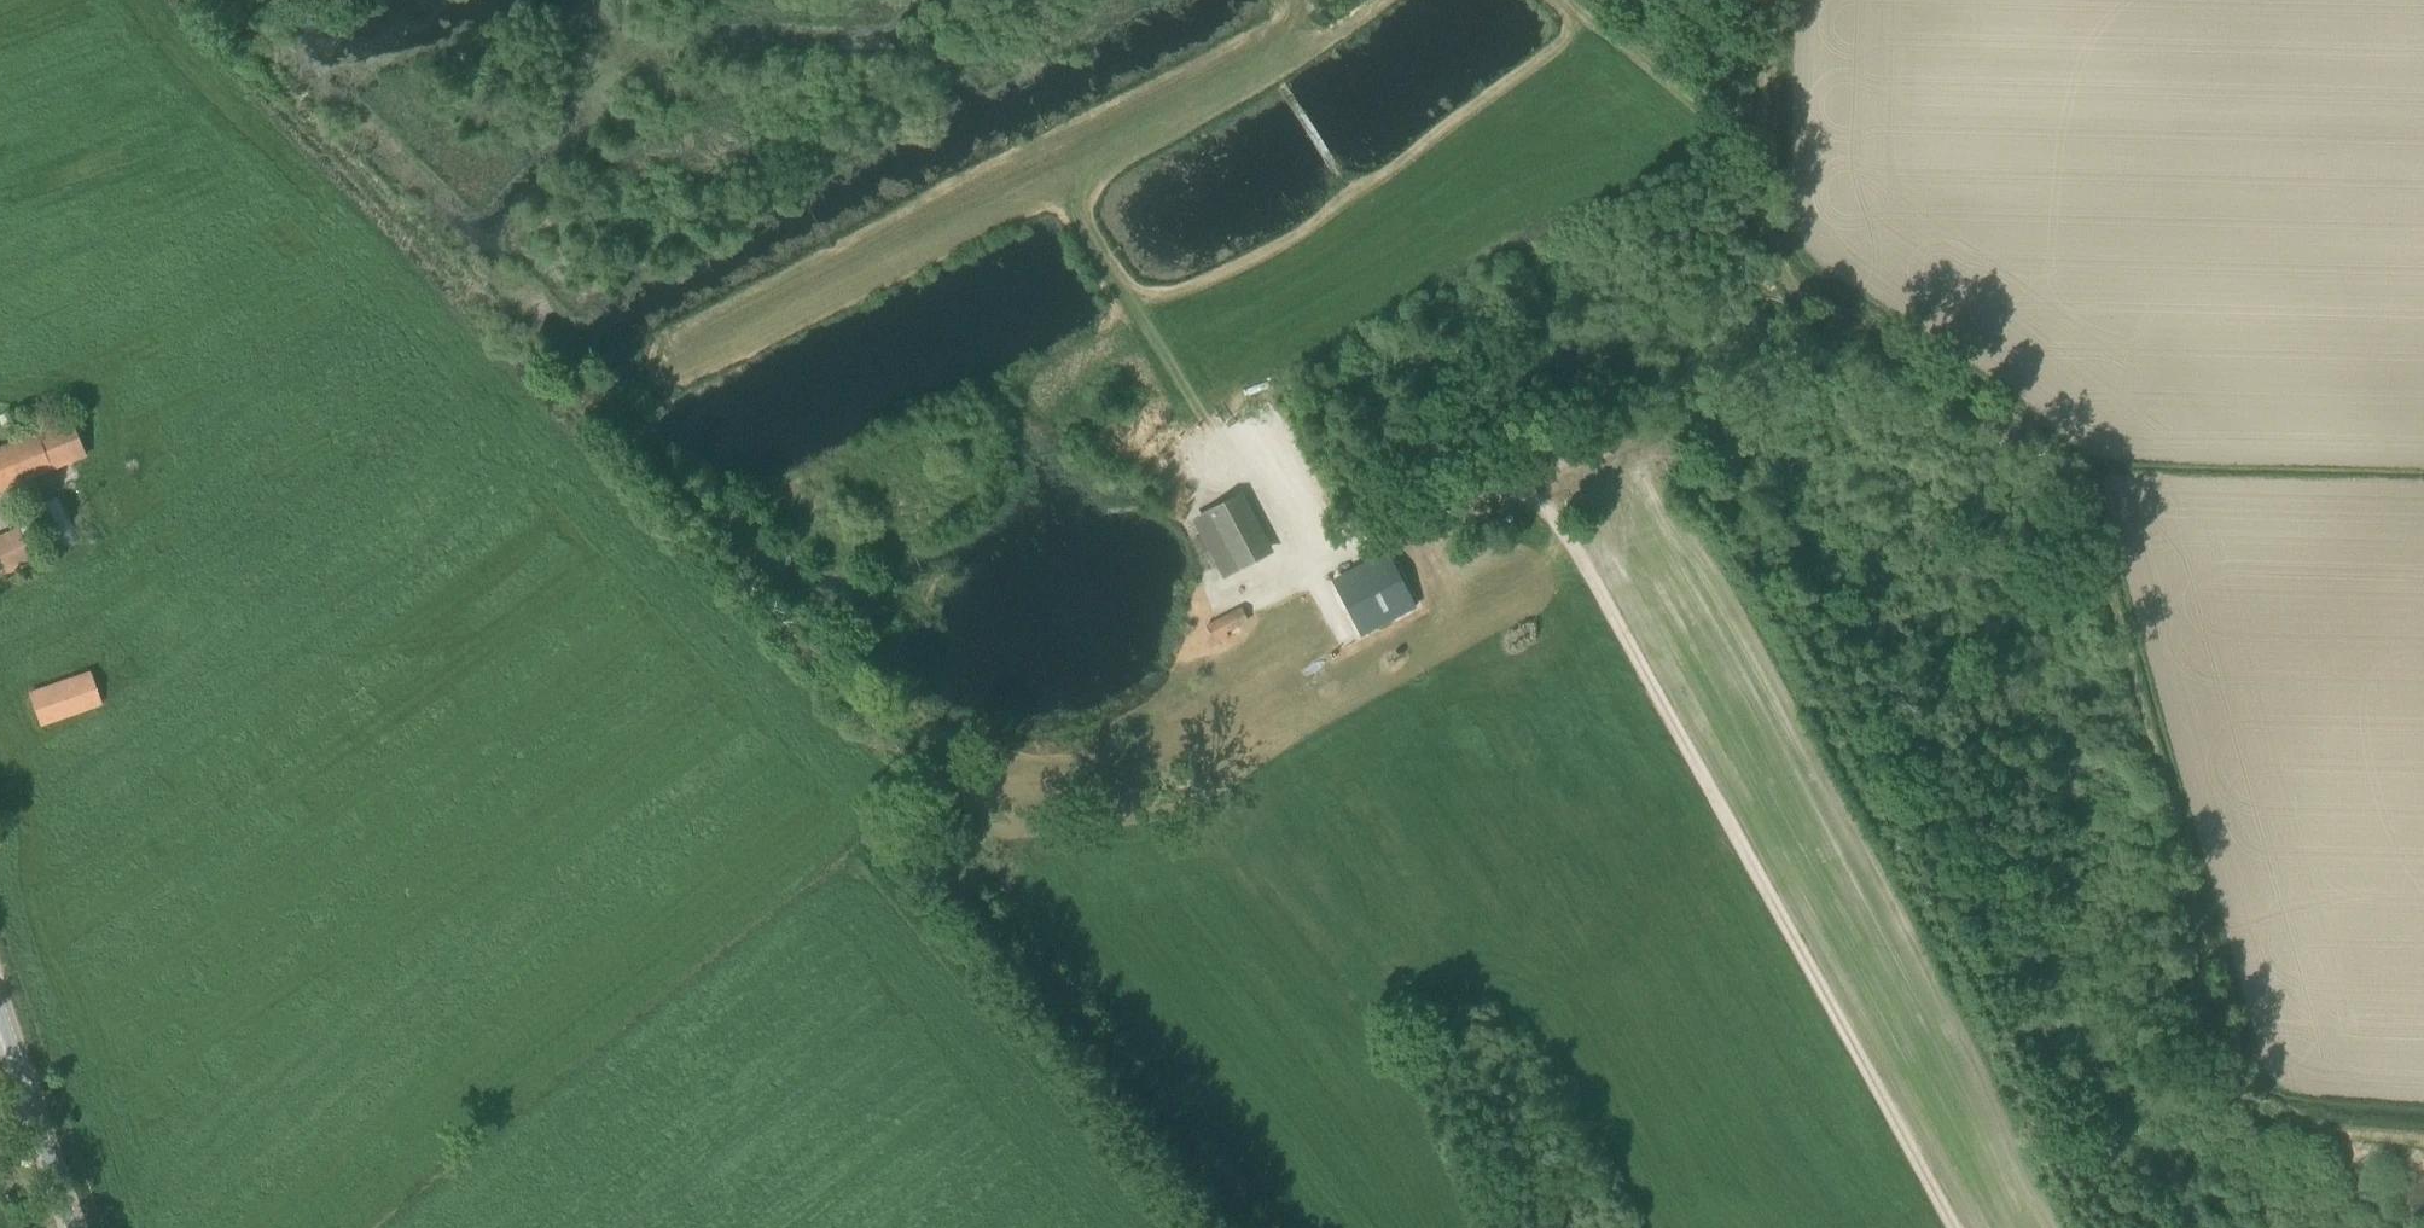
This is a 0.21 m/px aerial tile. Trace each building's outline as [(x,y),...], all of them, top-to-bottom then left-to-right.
[(14,486),(52,471),(51,468),(37,433),(0,447),(0,491),(14,486)] [(1273,551),(1241,491),(1206,510),(1238,570),(1273,551)] [(19,530),(0,538),(0,571),(31,557),(19,530)] [(1387,551),(1331,580),(1360,636),(1415,608),(1387,551)] [(1245,608),(1202,622),(1208,640),(1251,625),(1245,608)] [(100,701),(89,672),(30,693),(41,722),(100,701)]
